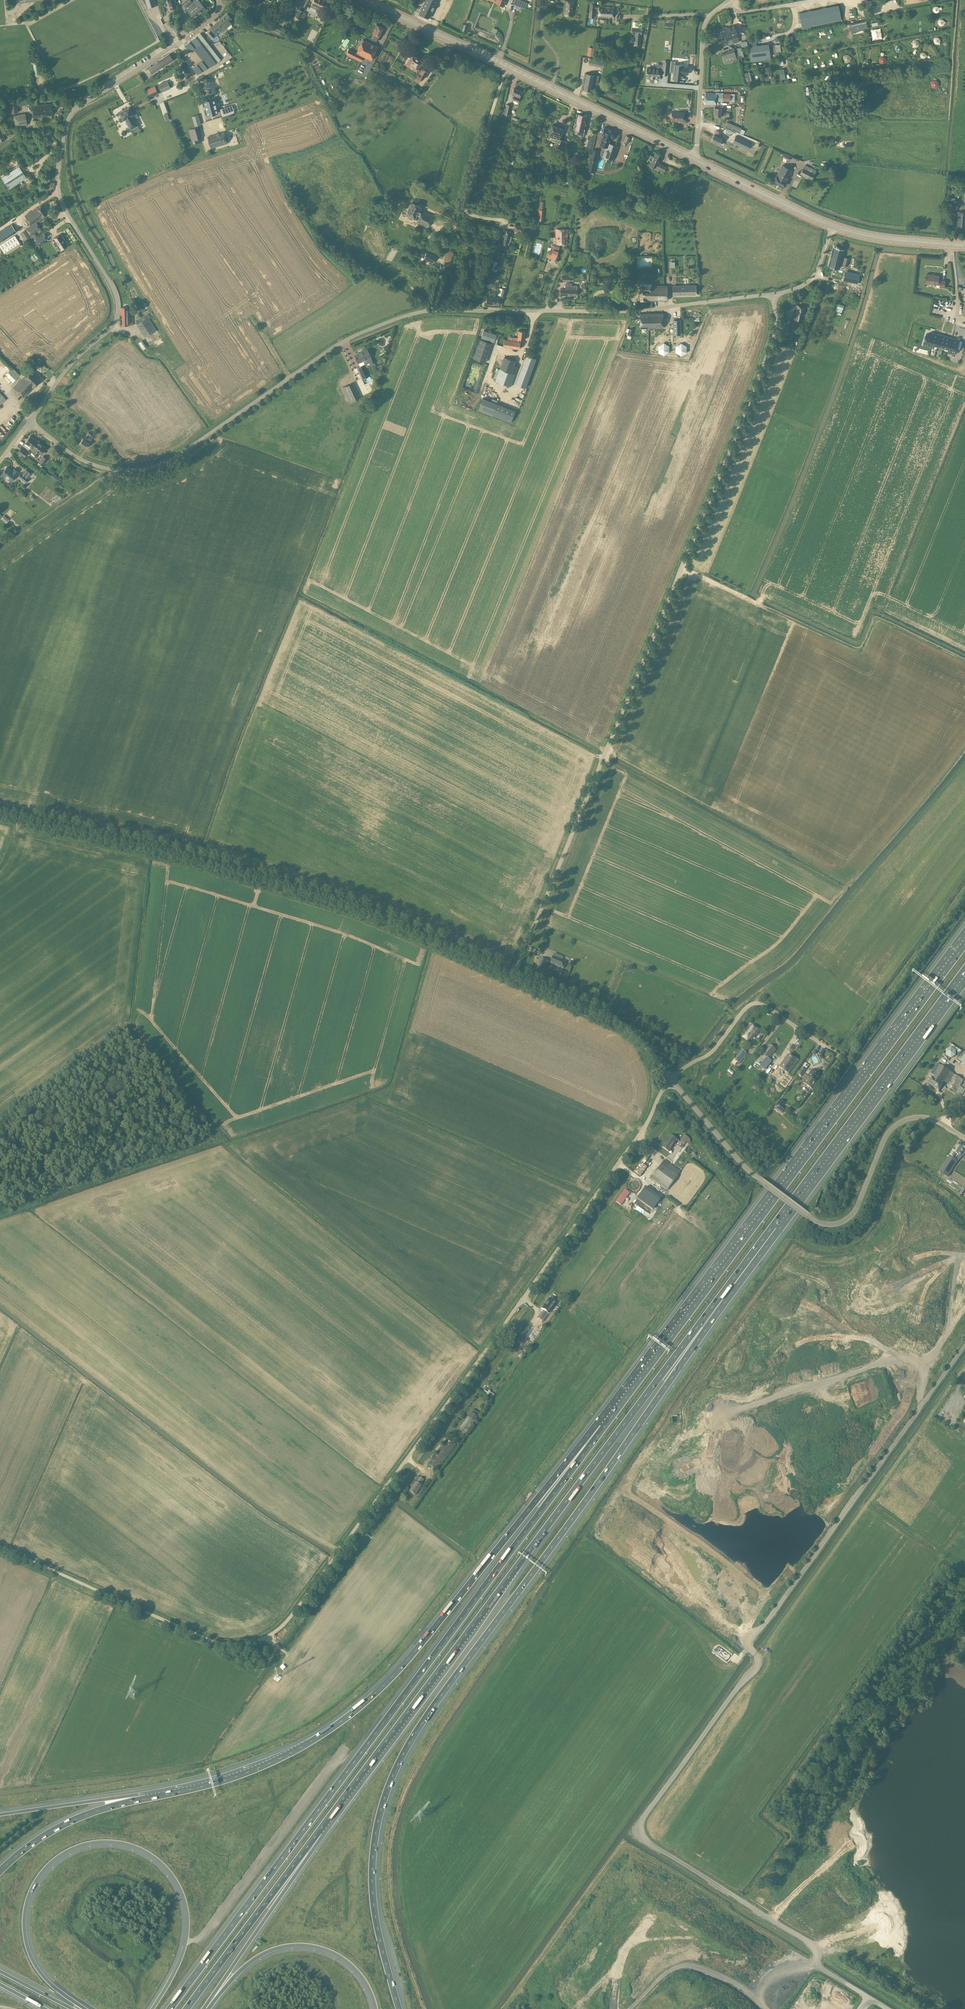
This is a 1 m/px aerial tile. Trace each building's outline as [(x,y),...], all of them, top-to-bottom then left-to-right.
[(171,9),(176,8),(174,0),(168,0),(171,9)] [(193,3),(196,1),(195,0),(186,0),(182,3),(184,4),(183,5),(184,6),(185,6),(186,7),(186,8),(194,18),(206,9),(200,2),(196,6),(193,3)] [(295,6),(300,8),(304,0),(298,0),(295,6)] [(315,8),(320,11),(325,0),(314,0),(311,6),(315,8)] [(419,13),(429,18),(438,0),(437,0),(425,0),(419,13)] [(527,2),(521,0),(518,6),(525,8),(527,2)] [(563,15),(574,16),(576,2),(565,0),(563,15)] [(590,1),(589,10),(595,10),(596,8),(598,8),(598,17),(613,18),(613,6),(599,6),(596,6),(596,1),(590,1)] [(799,13),(802,27),(815,25),(841,20),(838,5),(799,13)] [(212,27),(216,32),(222,27),(224,30),(231,23),(229,21),(232,18),(227,13),(212,27)] [(866,20),(850,24),(852,33),(868,29),(866,20)] [(178,22),(172,27),(177,34),(183,29),(178,22)] [(373,33),(371,38),(377,41),(380,36),(380,37),(385,29),(377,25),(373,33)] [(715,31),(718,43),(722,41),(724,46),(729,44),(728,40),(732,38),(733,43),(739,41),(738,37),(735,25),(715,31)] [(633,28),(632,33),(636,34),(635,41),(641,42),(641,34),(642,34),(642,28),(633,28)] [(190,51),(194,48),(203,60),(193,68),(197,74),(217,62),(221,60),(201,33),(185,45),(190,51)] [(349,49),(347,54),(361,61),(364,56),(371,60),(378,47),(363,40),(357,53),(349,49)] [(776,42),(775,42),(773,43),(773,45),(769,46),(770,53),(781,51),(780,44),(776,45),(776,42)] [(769,44),(767,44),(749,46),(751,61),(770,59),(770,53),(769,46),(769,44)] [(721,53),(723,60),(729,58),(727,51),(721,53)] [(148,68),(152,74),(153,73),(162,67),(163,67),(173,60),(170,54),(159,61),(148,68)] [(412,54),(406,64),(420,72),(418,75),(423,79),(428,72),(422,68),(420,67),(420,65),(423,61),(412,54)] [(591,57),(589,64),(604,68),(606,61),(591,57)] [(670,72),(673,73),(673,79),(682,80),(682,74),(687,74),(688,67),(683,66),(683,65),(675,64),(675,61),(671,61),(670,72)] [(647,67),(646,76),(651,76),(651,77),(654,78),(654,77),(659,77),(659,74),(662,74),(667,75),(667,68),(663,68),(663,69),(660,69),(647,67)] [(582,89),(592,92),(592,91),(594,91),(595,88),(592,88),(593,83),(597,84),(599,76),(585,73),(582,89)] [(167,81),(159,84),(162,92),(171,88),(167,81)] [(155,86),(147,89),(151,97),(158,94),(155,86)] [(511,95),(514,96),(512,99),(518,102),(522,91),(514,88),(511,95)] [(704,104),(715,104),(716,97),(716,93),(705,92),(704,104)] [(730,101),(730,94),(730,93),(723,93),(722,98),(722,101),(730,101)] [(204,101),(208,115),(218,113),(214,99),(204,101)] [(10,105),(5,105),(6,113),(10,113),(18,112),(17,101),(9,102),(10,105)] [(51,104),(32,105),(33,116),(39,115),(39,117),(43,116),(43,115),(52,114),(51,104)] [(231,105),(226,107),(221,109),(223,116),(228,114),(234,112),(231,105)] [(123,111),(120,112),(123,119),(125,119),(130,129),(138,125),(132,115),(133,114),(129,107),(126,109),(123,110),(123,111)] [(714,116),(721,116),(725,116),(725,112),(721,112),(722,108),(714,107),(714,116)] [(672,112),(672,121),(677,121),(677,120),(684,120),(684,112),(672,112)] [(16,118),(14,119),(16,125),(17,125),(18,127),(27,125),(25,113),(15,115),(16,118)] [(195,127),(189,129),(192,141),(201,138),(198,127),(201,126),(202,125),(199,114),(192,116),(195,127)] [(575,121),(586,124),(588,116),(577,114),(575,121)] [(586,124),(575,121),(574,129),(578,130),(577,134),(584,136),(586,124)] [(724,127),(743,133),(745,128),(726,122),(724,127)] [(552,125),(549,135),(548,139),(557,142),(555,148),(560,149),(561,149),(564,140),(559,139),(563,129),(552,125)] [(613,138),(616,131),(604,127),(602,134),(603,135),(600,145),(606,147),(603,156),(613,159),(617,146),(609,143),(611,137),(613,138)] [(719,144),(722,138),(719,137),(721,132),(717,130),(714,135),(714,134),(711,140),(716,143),(716,144),(718,145),(719,144)] [(224,132),(208,137),(211,148),(227,143),(224,132)] [(732,142),(748,150),(751,143),(735,135),(732,142)] [(191,157),(207,153),(204,141),(188,145),(191,157)] [(598,150),(593,149),(591,157),(595,158),(593,164),(590,163),(589,168),(588,171),(594,172),(598,150)] [(652,161),(650,165),(656,168),(656,167),(664,171),(666,167),(658,163),(662,156),(656,153),(654,156),(651,154),(648,159),(652,161)] [(774,180),(774,181),(784,186),(787,181),(786,181),(792,169),(783,164),(777,176),(776,176),(774,180)] [(803,167),(800,174),(812,180),(817,170),(805,164),(803,167)] [(19,166),(1,178),(9,190),(27,178),(19,166)] [(412,202),(406,214),(415,219),(418,220),(417,222),(428,227),(434,216),(420,209),(421,206),(417,204),(418,201),(414,199),(412,202)] [(25,216),(31,225),(47,214),(41,205),(25,216)] [(41,228),(37,223),(37,222),(26,229),(30,236),(41,228)] [(6,239),(16,232),(11,224),(0,231),(6,239)] [(516,225),(514,231),(522,233),(524,227),(516,225)] [(568,229),(556,229),(556,238),(557,238),(557,243),(553,243),(553,245),(552,244),(551,246),(552,246),(550,251),(549,250),(547,257),(555,260),(559,247),(559,244),(567,244),(568,236),(567,236),(567,233),(568,233),(568,229)] [(24,240),(29,236),(25,230),(20,233),(24,240)] [(501,244),(508,246),(513,232),(505,230),(501,244)] [(48,240),(43,233),(35,239),(39,245),(48,240)] [(67,245),(60,234),(53,238),(60,250),(67,245)] [(829,265),(839,268),(844,250),(833,247),(829,265)] [(427,253),(424,258),(433,263),(436,257),(427,253)] [(843,280),(858,284),(860,274),(845,271),(843,280)] [(925,283),(938,284),(939,275),(926,274),(926,276),(925,278),(926,278),(925,283)] [(560,295),(577,295),(577,285),(571,285),(571,283),(566,283),(566,289),(561,289),(560,295)] [(640,301),(647,301),(647,300),(667,300),(667,285),(651,285),(651,284),(640,284),(640,301)] [(696,285),(673,285),(673,295),(696,295),(696,285)] [(486,303),(499,305),(500,297),(487,296),(486,303)] [(793,318),(803,321),(806,307),(796,304),(793,318)] [(129,307),(121,307),(122,325),(133,324),(133,316),(129,317),(129,307)] [(663,328),(663,313),(640,313),(640,329),(649,328),(650,330),(653,330),(654,328),(663,328)] [(143,320),(137,324),(145,337),(157,330),(147,315),(142,318),(143,320)] [(481,338),(494,342),(497,334),(483,330),(481,338)] [(519,330),(517,341),(520,341),(521,339),(524,340),(526,331),(519,330)] [(926,333),(923,345),(933,347),(934,344),(949,349),(948,352),(955,353),(959,340),(931,332),(930,334),(926,333)] [(274,339),(278,346),(284,343),(280,336),(274,339)] [(480,339),(473,358),(485,362),(492,343),(480,339)] [(521,341),(520,341),(517,341),(504,339),(503,346),(504,346),(503,350),(516,352),(517,348),(520,349),(521,341)] [(664,355),(669,352),(669,346),(664,342),(658,345),(658,352),(664,355)] [(681,355),(687,352),(687,346),(681,343),(676,346),(676,352),(681,355)] [(355,355),(358,363),(360,366),(357,367),(362,378),(370,374),(365,364),(372,360),(371,357),(367,349),(355,355)] [(516,384),(526,387),(531,373),(536,359),(527,355),(516,384)] [(504,356),(495,381),(511,386),(519,366),(514,364),(515,361),(504,356)] [(13,387),(24,397),(33,387),(39,380),(29,371),(13,387)] [(343,387),(349,398),(358,394),(352,383),(343,387)] [(514,422),(518,409),(484,398),(480,410),(514,422)] [(80,443),(86,448),(89,443),(94,436),(88,432),(86,436),(88,437),(86,440),(83,438),(80,443)] [(32,450),(39,442),(30,436),(25,443),(31,447),(30,449),(32,450)] [(32,450),(31,452),(37,456),(39,453),(40,454),(45,447),(39,442),(32,450)] [(43,457),(39,462),(42,465),(47,459),(43,457)] [(7,467),(2,473),(7,477),(6,478),(10,481),(10,480),(11,481),(16,475),(16,474),(18,471),(14,469),(12,472),(7,467)] [(21,473),(18,477),(26,483),(29,479),(21,473)] [(51,476),(60,482),(62,479),(53,473),(51,476)] [(5,514),(1,518),(7,523),(10,519),(5,514)] [(564,969),(567,962),(553,956),(550,963),(564,969)] [(535,969),(542,972),(547,961),(540,958),(535,969)] [(741,1036),(749,1043),(759,1031),(751,1024),(743,1035),(741,1036)] [(762,1054),(755,1063),(764,1070),(772,1061),(769,1059),(776,1050),(769,1044),(762,1053),(762,1054)] [(946,1057),(956,1057),(955,1048),(945,1048),(946,1057)] [(738,1063),(746,1053),(741,1049),(733,1058),(738,1063)] [(789,1054),(779,1066),(789,1073),(798,1060),(789,1054)] [(929,1084),(939,1091),(951,1072),(941,1065),(929,1084)] [(801,1077),(806,1070),(802,1067),(798,1074),(801,1077)] [(803,1083),(812,1090),(815,1085),(818,1080),(819,1080),(822,1076),(812,1070),(803,1083)] [(786,1088),(792,1078),(785,1074),(779,1083),(786,1088)] [(947,1086),(956,1092),(964,1080),(954,1074),(947,1086)] [(780,1099),(774,1107),(781,1112),(784,1109),(781,1107),(781,1104),(783,1102),(780,1099)] [(670,1135),(662,1147),(669,1152),(677,1140),(670,1135)] [(964,1150),(964,1144),(964,1143),(961,1148),(957,1145),(952,1153),(951,1155),(954,1157),(956,1155),(957,1153),(961,1156),(964,1150)] [(949,1156),(941,1167),(950,1173),(958,1162),(949,1156)] [(647,1167),(641,1162),(634,1172),(640,1177),(647,1167)] [(681,1171),(671,1164),(667,1169),(661,1165),(651,1179),(667,1190),(681,1171)] [(643,1187),(636,1198),(652,1209),(660,1198),(643,1187)] [(621,1201),(625,1204),(632,1194),(628,1191),(621,1201)] [(539,1317),(543,1321),(557,1303),(550,1298),(542,1308),(544,1310),(539,1317)] [(459,1429),(466,1434),(480,1414),(474,1409),(459,1429)] [(410,1491),(415,1495),(422,1486),(421,1485),(424,1480),(420,1477),(417,1482),(416,1482),(410,1491)]
